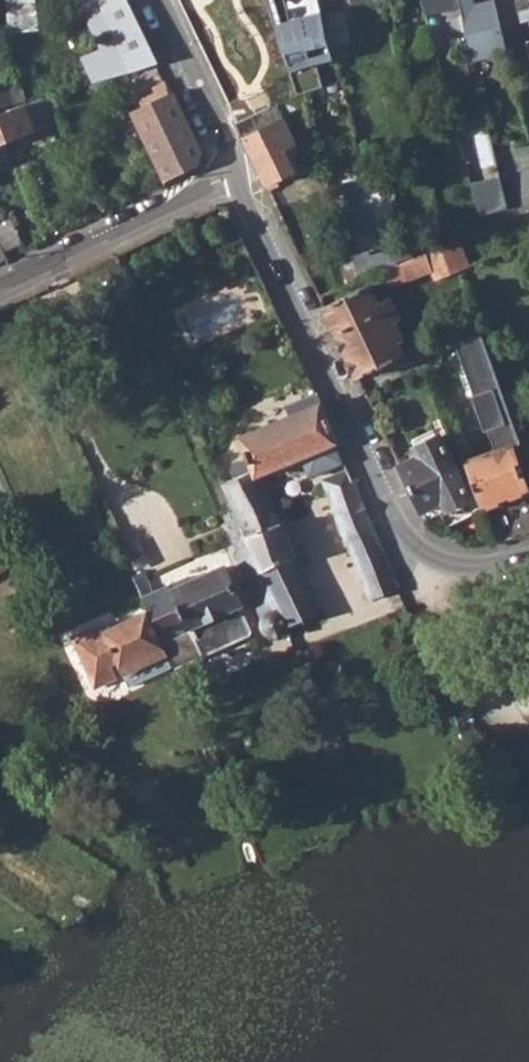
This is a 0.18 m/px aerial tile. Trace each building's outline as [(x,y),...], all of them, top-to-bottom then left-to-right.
[(36,0),(6,0),(9,32),(38,29),(36,0)] [(135,15),(128,0),(83,0),(98,31),(135,15)] [(298,93),(323,84),(316,55),(333,51),(319,0),(267,0),(298,93)] [(461,9),(473,62),(508,54),(495,0),(476,5),(474,0),(459,0),(461,9)] [(519,7),(522,23),(528,21),(528,0),(518,0),(519,7)] [(100,81),(158,63),(135,15),(98,31),(106,49),(91,55),(93,70),(91,70),(92,76),(100,81)] [(14,105),(2,60),(0,60),(0,109),(14,105)] [(255,84),(221,99),(231,120),(265,105),(255,84)] [(196,147),(169,90),(148,100),(144,92),(137,96),(140,104),(126,111),(160,179),(191,165),(196,147)] [(43,99),(0,114),(0,144),(52,123),(43,99)] [(265,105),(231,120),(235,128),(240,136),(280,118),(272,101),(265,105)] [(280,118),(240,136),(256,171),(261,180),(286,170),(277,148),(291,141),(280,118)] [(507,215),(518,210),(513,191),(528,187),(528,165),(496,172),(507,215)] [(513,191),(518,210),(522,208),(528,206),(528,187),(513,191)] [(5,213),(0,215),(0,243),(2,246),(17,239),(5,213)] [(420,250),(385,263),(379,266),(387,284),(428,267),(420,250)] [(364,283),(320,304),(337,340),(353,374),(400,353),(384,322),(394,316),(386,297),(374,302),(364,283)] [(434,345),(423,348),(426,357),(436,355),(434,345)] [(237,524),(272,509),(256,472),(334,439),(328,425),(312,386),(298,391),(304,403),(233,434),(248,465),(242,467),(240,461),(235,457),(227,459),(223,465),(224,471),(226,474),(216,479),(237,524)] [(415,451),(395,461),(405,483),(417,507),(437,498),(441,506),(465,494),(435,431),(411,443),(415,451)] [(477,503),(489,537),(516,532),(528,529),(528,488),(523,490),(514,465),(517,459),(506,442),(461,457),(477,503)] [(365,593),(394,581),(348,473),(321,485),(322,488),(365,593)] [(237,524),(282,623),(316,608),(272,509),(237,524)] [(275,631),(282,623),(237,524),(225,529),(235,550),(230,553),(260,618),(258,622),(259,628),(263,632),(268,633),(275,631)] [(1,567),(11,561),(0,543),(0,568),(1,567)] [(148,609),(172,664),(247,630),(235,603),(236,601),(219,565),(172,586),(169,581),(154,588),(143,566),(131,571),(148,609)] [(101,623),(74,634),(95,683),(130,668),(132,672),(158,660),(157,657),(164,653),(145,610),(104,627),(101,623)]
